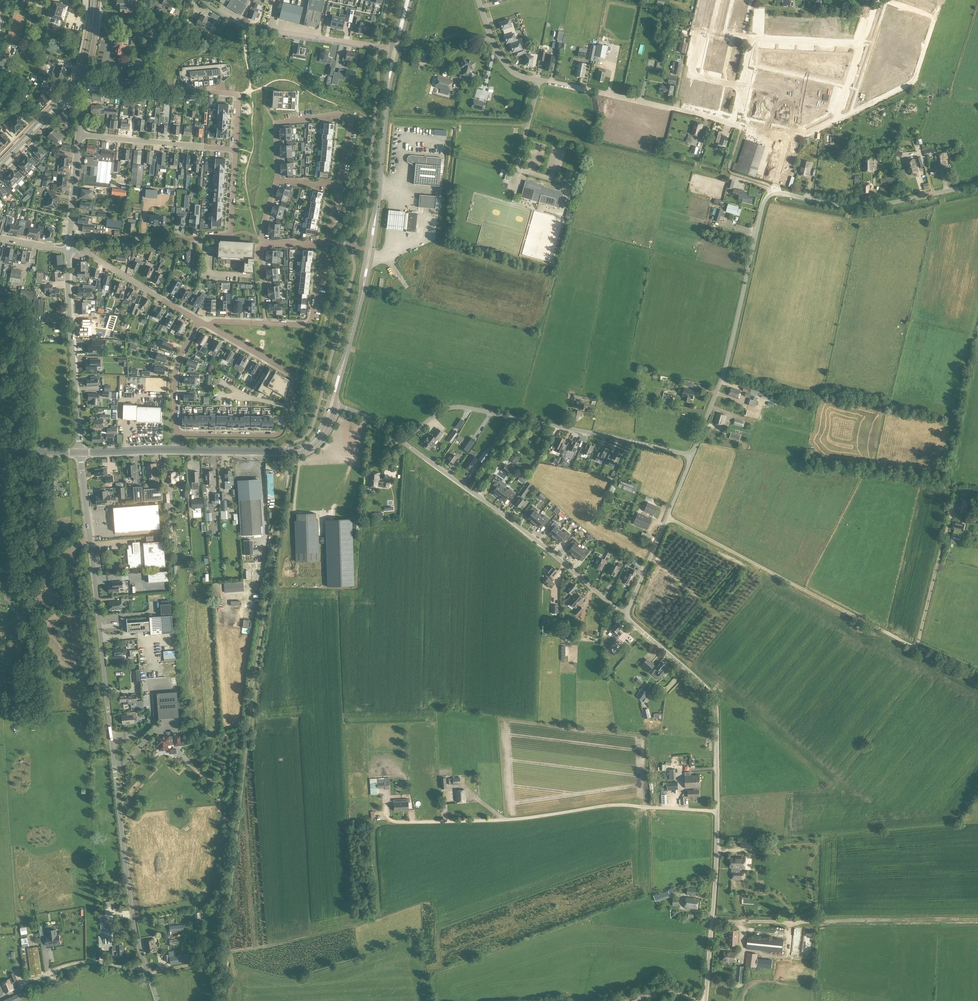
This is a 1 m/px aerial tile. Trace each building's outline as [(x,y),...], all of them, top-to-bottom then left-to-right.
[(29,1),(29,0),(21,0),(19,6),(23,8),(25,9),(27,5),(27,6),(29,1)] [(117,4),(120,4),(120,12),(134,12),(134,6),(133,6),(133,0),(117,0),(117,4)] [(169,8),(172,3),(166,0),(164,0),(162,4),(169,8)] [(246,6),(245,5),(248,0),(232,0),(228,7),(241,15),(246,6)] [(251,11),(248,18),(254,20),(255,17),(258,18),(260,14),(258,13),(259,10),(256,8),(258,4),(259,1),(256,0),(254,0),(253,2),(255,3),(253,7),(251,6),(249,10),(251,11)] [(325,0),(309,0),(304,25),(319,28),(325,0)] [(64,21),(68,6),(55,2),(51,18),(64,21)] [(279,19),(299,24),(303,8),(283,3),(279,19)] [(886,15),(884,21),(888,22),(889,19),(894,21),(897,11),(892,9),(889,16),(886,15)] [(897,11),(894,21),(899,23),(899,25),(902,26),(904,21),(901,20),(903,12),(897,11)] [(336,17),(336,14),(331,13),(329,19),(332,20),(331,27),(333,28),(337,29),(339,18),(336,17)] [(197,24),(196,26),(202,29),(201,30),(202,30),(202,32),(207,35),(211,26),(209,25),(209,24),(212,25),(214,21),(208,18),(201,15),(199,20),(197,20),(196,23),(197,24)] [(358,22),(359,18),(355,17),(353,23),(356,24),(355,32),(362,34),(364,23),(358,22)] [(915,17),(914,20),(916,21),(914,26),(915,26),(925,30),(927,24),(920,21),(921,18),(915,17)] [(337,29),(340,29),(343,30),(345,19),(339,18),(337,29)] [(504,33),(514,29),(512,23),(510,23),(509,20),(499,23),(502,30),(503,29),(504,33)] [(911,31),(909,34),(915,36),(916,33),(923,35),(925,30),(915,26),(913,31),(911,31)] [(514,29),(504,33),(505,36),(504,37),(506,43),(510,42),(516,40),(515,37),(517,36),(514,29)] [(882,30),(880,36),(889,39),(891,33),(882,30)] [(116,49),(113,48),(112,53),(115,53),(115,54),(116,54),(117,55),(118,55),(120,54),(121,53),(122,54),(127,55),(128,46),(127,46),(127,45),(135,46),(136,36),(126,35),(126,39),(123,39),(123,37),(119,36),(119,37),(115,36),(115,39),(114,46),(116,47),(116,49)] [(880,36),(878,41),(888,44),(889,39),(880,36)] [(681,42),(679,52),(685,54),(687,43),(688,44),(689,39),(683,37),(681,42)] [(516,40),(510,42),(511,45),(510,46),(512,52),(514,52),(516,56),(525,53),(524,48),(522,49),(521,46),(523,44),(521,38),(516,40)] [(909,39),(907,42),(910,43),(908,48),(918,52),(920,46),(913,44),(914,41),(909,39)] [(878,41),(877,46),(886,49),(888,44),(878,41)] [(595,57),(604,59),(607,46),(597,44),(595,57)] [(298,55),(306,57),(308,47),(299,45),(298,48),(294,47),(292,57),(297,58),(298,55)] [(876,46),(875,51),(884,54),(886,49),(877,46),(876,46)] [(20,53),(32,57),(34,51),(22,47),(20,53)] [(587,49),(580,48),(578,56),(585,58),(587,49)] [(904,53),(903,56),(908,58),(909,55),(917,58),(918,52),(908,48),(906,54),(904,53)] [(545,70),(551,71),(553,63),(554,64),(555,57),(547,55),(545,55),(545,53),(544,52),(544,50),(542,49),(540,61),(544,61),(546,61),(545,66),(546,66),(545,70)] [(321,50),(320,58),(327,60),(326,63),(331,64),(332,58),(328,58),(329,51),(321,50)] [(875,51),(873,56),(882,59),(884,54),(875,51)] [(345,62),(346,59),(357,61),(358,54),(347,52),(347,55),(344,54),(342,61),(345,62)] [(524,65),(531,67),(531,66),(535,66),(537,55),(531,53),(529,56),(526,56),(524,65)] [(466,68),(468,60),(463,59),(461,67),(458,67),(458,70),(458,71),(461,72),(460,74),(466,76),(468,69),(466,68)] [(411,67),(417,69),(420,64),(410,60),(409,63),(412,64),(411,67)] [(472,70),(473,70),(475,62),(468,60),(466,68),(468,69),(466,76),(465,79),(470,80),(472,70)] [(872,60),(870,65),(879,69),(881,63),(872,60)] [(900,61),(899,64),(901,65),(900,70),(910,74),(912,68),(905,66),(906,63),(900,61)] [(582,78),(585,64),(579,63),(576,76),(582,78)] [(672,73),(674,73),(674,74),(679,75),(681,64),(676,63),(675,69),(673,69),(672,73)] [(221,75),(220,64),(212,65),(213,76),(221,75)] [(221,75),(228,75),(229,76),(230,74),(230,72),(231,72),(231,67),(227,67),(227,64),(220,64),(221,75)] [(62,79),(64,76),(67,69),(66,69),(66,68),(59,65),(57,71),(56,71),(54,75),(57,76),(57,77),(62,79)] [(212,65),(205,66),(206,77),(213,76),(212,65)] [(870,65),(868,71),(869,71),(878,74),(879,69),(870,65),(870,66),(870,65)] [(190,78),(198,77),(197,66),(189,67),(190,78)] [(206,77),(205,66),(197,66),(198,77),(206,77)] [(190,78),(189,67),(182,68),(182,71),(179,71),(180,77),(181,77),(181,79),(182,80),(183,79),(190,78)] [(345,77),(354,79),(356,72),(347,70),(346,71),(339,69),(338,78),(341,78),(342,76),(345,76),(345,77)] [(598,72),(598,74),(597,74),(596,77),(597,77),(596,80),(603,82),(605,73),(605,70),(599,69),(598,72)] [(900,70),(898,76),(908,79),(910,74),(900,70)] [(49,85),(50,83),(40,78),(32,74),(31,77),(39,81),(37,84),(50,90),(51,89),(52,87),(51,87),(52,86),(49,85)] [(438,76),(435,87),(449,91),(452,80),(438,76)] [(867,76),(865,81),(874,84),(876,79),(867,76)] [(664,87),(662,92),(666,93),(665,95),(672,96),(675,84),(676,84),(677,78),(670,77),(669,83),(670,83),(670,86),(667,86),(667,87),(664,87)] [(24,81),(19,87),(23,90),(27,83),(24,81)] [(684,86),(682,92),(685,92),(684,100),(690,101),(692,90),(686,89),(687,86),(684,86)] [(863,86),(861,91),(865,93),(868,95),(869,94),(871,95),(873,89),(864,86),(863,86)] [(692,90),(690,101),(695,102),(697,95),(700,96),(701,90),(698,89),(698,91),(692,90)] [(137,91),(126,90),(125,94),(133,95),(133,96),(124,95),(123,95),(122,105),(135,106),(136,97),(137,91)] [(43,92),(41,94),(42,95),(38,100),(41,102),(39,104),(43,107),(51,99),(44,93),(43,92)] [(93,93),(92,100),(106,102),(106,93),(102,93),(102,94),(93,93)] [(708,97),(706,105),(710,106),(710,107),(714,107),(718,108),(719,102),(714,100),(714,98),(708,97)] [(483,111),(485,103),(474,100),(472,107),(483,111)] [(753,102),(752,108),(755,108),(753,116),(759,117),(761,106),(756,105),(756,102),(753,102)] [(97,112),(100,113),(100,114),(104,114),(104,110),(103,110),(103,106),(101,105),(97,105),(97,106),(92,106),(92,108),(91,109),(91,111),(92,111),(92,112),(92,115),(95,115),(97,116),(97,112)] [(761,106),(759,117),(765,118),(766,111),(769,112),(771,106),(767,105),(767,108),(761,106)] [(776,106),(775,112),(778,113),(776,120),(782,121),(785,110),(779,109),(779,107),(776,106)] [(108,109),(108,114),(112,114),(112,121),(111,121),(111,128),(117,129),(117,121),(116,121),(117,110),(114,109),(114,108),(111,107),(110,109),(108,109)] [(785,110),(782,121),(788,123),(790,115),(793,116),(794,110),(791,109),(790,112),(785,110)] [(812,110),(801,116),(804,121),(808,120),(811,118),(815,116),(812,110)] [(64,124),(66,122),(68,123),(72,119),(70,117),(67,113),(67,114),(64,111),(60,115),(62,117),(60,119),(64,124)] [(16,119),(13,122),(20,128),(24,123),(18,117),(16,115),(14,117),(16,119)] [(159,117),(159,120),(159,123),(159,124),(158,126),(161,126),(161,133),(167,133),(168,126),(168,123),(163,123),(164,120),(164,117),(159,117)] [(121,129),(129,130),(130,124),(130,120),(127,120),(126,124),(122,123),(121,129)] [(10,125),(9,123),(7,125),(9,126),(8,127),(15,133),(20,128),(13,122),(10,125)] [(699,136),(703,124),(695,122),(691,134),(699,136)] [(291,134),(293,134),(293,128),(292,128),(292,125),(286,125),(286,128),(280,129),(280,130),(279,130),(279,134),(291,134)] [(7,137),(8,137),(3,132),(3,133),(1,131),(0,131),(0,140),(2,142),(0,143),(2,146),(4,144),(9,139),(7,137)] [(48,135),(49,136),(48,136),(52,140),(53,139),(57,143),(63,137),(57,131),(56,133),(54,131),(52,133),(51,132),(51,133),(50,133),(48,135)] [(713,141),(712,143),(719,145),(719,143),(722,133),(716,131),(713,141)] [(743,133),(739,145),(746,147),(745,151),(748,152),(750,146),(747,145),(750,135),(743,133)] [(287,143),(293,143),(295,143),(295,140),(292,140),(291,134),(279,134),(280,139),(281,139),(281,140),(287,140),(287,143)] [(760,150),(759,153),(763,154),(765,146),(761,145),(763,138),(755,136),(752,148),(760,150)] [(768,146),(765,157),(769,158),(771,151),(778,153),(781,142),(773,140),(771,147),(768,146)] [(293,146),(293,143),(287,143),(287,146),(281,146),(281,148),(280,148),(280,152),(292,152),(292,146),(293,146)] [(99,153),(100,147),(96,146),(91,146),(87,145),(87,152),(90,152),(90,155),(93,155),(95,155),(95,152),(99,153)] [(698,155),(700,148),(693,146),(691,153),(698,155)] [(933,154),(935,153),(935,152),(936,152),(935,147),(923,150),(925,158),(927,157),(927,153),(932,152),(933,154)] [(42,157),(45,154),(44,154),(45,153),(43,151),(42,151),(38,148),(37,148),(36,148),(35,150),(35,151),(34,152),(38,156),(35,158),(40,163),(45,159),(42,157)] [(101,158),(94,157),(87,157),(86,166),(91,166),(90,175),(97,176),(96,182),(109,183),(110,173),(114,174),(115,163),(114,162),(115,152),(101,151),(101,156),(101,158)] [(134,151),(133,165),(132,168),(131,184),(141,185),(143,169),(143,165),(140,165),(142,151),(134,151)] [(60,159),(60,162),(68,163),(68,161),(69,161),(70,157),(65,156),(65,153),(54,152),(54,156),(55,158),(59,158),(60,159)] [(292,152),(280,152),(280,157),(281,157),(281,158),(287,158),(288,161),(293,160),(293,157),(292,157),(292,152)] [(959,152),(951,153),(952,163),(960,162),(959,152)] [(944,153),(943,153),(935,154),(936,167),(946,166),(944,153)] [(177,169),(177,165),(178,155),(175,154),(172,154),(171,154),(171,158),(170,158),(170,162),(170,165),(170,169),(177,169)] [(407,161),(408,162),(409,163),(410,163),(410,164),(411,164),(412,164),(414,166),(415,166),(415,168),(414,184),(415,184),(429,185),(439,186),(441,166),(442,158),(427,157),(416,156),(415,156),(411,155),(410,155),(409,156),(408,156),(408,157),(407,158),(407,159),(407,160),(407,161)] [(24,160),(23,161),(30,168),(34,163),(36,165),(39,163),(32,157),(30,159),(26,156),(23,159),(24,160)] [(196,156),(195,156),(194,156),(193,164),(194,164),(193,172),(199,172),(199,176),(200,176),(203,177),(203,167),(204,165),(200,164),(201,161),(200,161),(200,157),(197,156),(196,156)] [(914,159),(905,162),(907,169),(909,175),(910,174),(911,176),(914,175),(914,173),(918,172),(917,167),(919,167),(919,168),(923,167),(920,157),(916,158),(917,160),(914,160),(914,159)] [(873,172),(873,158),(863,158),(863,172),(873,172)] [(281,170),(293,169),(292,163),(294,163),(293,160),(288,161),(288,163),(282,164),(282,165),(281,165),(281,170)] [(802,160),(798,174),(809,177),(809,175),(811,176),(815,176),(815,175),(816,170),(812,169),(811,173),(810,173),(812,163),(802,160)] [(20,171),(25,176),(32,170),(30,168),(23,161),(22,162),(21,161),(18,165),(21,168),(23,169),(20,171)] [(68,164),(68,163),(60,162),(60,164),(59,165),(58,165),(58,171),(63,172),(64,169),(64,168),(69,169),(69,164),(68,164)] [(282,175),(288,175),(288,178),(294,178),(294,175),(293,175),(293,169),(281,170),(281,174),(282,174),(282,175)] [(759,169),(757,176),(768,180),(771,173),(759,169)] [(9,174),(10,174),(9,175),(16,182),(18,184),(25,177),(18,171),(16,174),(12,170),(9,174)] [(58,181),(67,181),(67,180),(68,180),(68,176),(64,175),(63,174),(63,172),(58,171),(53,171),(46,171),(45,174),(52,175),(54,177),(58,177),(58,178),(58,181)] [(7,176),(4,179),(8,182),(5,185),(11,191),(14,188),(12,186),(16,182),(9,175),(8,176),(7,176)] [(67,183),(67,181),(58,181),(58,183),(57,184),(53,184),(52,185),(51,190),(62,191),(62,188),(63,187),(67,188),(67,183)] [(539,202),(543,186),(525,181),(521,197),(539,202)] [(2,197),(3,197),(5,195),(7,197),(12,193),(6,188),(4,190),(0,186),(0,187),(0,196),(2,198),(2,197)] [(288,197),(290,190),(291,190),(292,188),(292,187),(289,187),(287,186),(286,186),(285,189),(280,188),(279,189),(278,189),(277,193),(288,197)] [(543,186),(539,202),(558,208),(562,191),(543,186)] [(81,198),(92,199),(96,199),(96,195),(95,195),(95,192),(93,192),(93,191),(92,191),(93,190),(92,189),(90,189),(89,190),(89,191),(82,190),(81,198)] [(145,198),(157,198),(158,190),(146,189),(145,198)] [(747,192),(734,189),(732,195),(739,197),(738,201),(751,204),(753,196),(746,195),(747,192)] [(49,197),(48,200),(57,203),(58,201),(59,202),(60,197),(55,196),(56,193),(48,190),(46,196),(49,197)] [(288,197),(277,193),(275,198),(277,198),(276,199),(282,201),(281,204),(287,205),(288,202),(286,202),(288,197)] [(429,196),(420,195),(418,207),(428,208),(435,209),(436,196),(429,196)] [(57,204),(57,203),(48,200),(47,203),(44,203),(43,209),(51,211),(52,207),(57,209),(58,204),(57,204)] [(89,211),(89,210),(93,211),(93,206),(96,206),(96,203),(81,202),(80,209),(85,209),(85,210),(89,211)] [(287,205),(281,204),(280,206),(274,205),(274,206),(273,206),(272,210),(283,213),(285,208),(286,208),(287,205)] [(738,209),(739,207),(728,204),(726,212),(739,216),(741,210),(738,209)] [(190,216),(189,227),(196,227),(196,224),(196,219),(199,219),(200,206),(201,206),(201,205),(200,205),(195,205),(195,216),(190,216)] [(717,209),(714,220),(719,222),(721,216),(722,217),(724,211),(717,209)] [(283,213),(272,210),(270,214),(272,215),(271,216),(277,218),(276,221),(282,222),(282,219),(281,219),(283,213)] [(396,211),(389,210),(387,229),(394,230),(403,231),(404,229),(406,229),(408,214),(405,214),(405,211),(396,211)] [(183,216),(178,215),(177,226),(184,226),(185,216),(186,216),(187,212),(183,212),(183,216)] [(418,213),(415,213),(413,212),(408,212),(408,214),(406,229),(406,231),(411,232),(416,232),(418,213)] [(151,216),(150,224),(162,225),(163,216),(151,216)] [(16,225),(13,224),(12,223),(13,220),(12,218),(8,217),(5,227),(8,228),(9,229),(8,233),(12,234),(13,233),(14,233),(16,225)] [(83,232),(105,235),(106,228),(121,230),(122,221),(107,219),(106,226),(103,225),(92,224),(84,224),(83,232)] [(128,223),(127,233),(134,233),(135,224),(136,224),(136,220),(129,219),(128,223)] [(21,230),(24,231),(26,221),(22,220),(20,221),(19,225),(18,225),(16,225),(14,233),(15,234),(20,235),(20,231),(21,230)] [(31,237),(33,237),(34,228),(32,228),(31,227),(31,223),(30,221),(26,221),(24,231),(27,232),(26,237),(31,237)] [(281,225),(282,225),(282,222),(276,221),(276,225),(270,224),(270,225),(268,225),(268,230),(280,231),(281,225)] [(34,228),(33,237),(34,237),(34,238),(38,239),(39,235),(40,234),(43,235),(45,224),(40,223),(38,224),(38,228),(37,229),(34,228)] [(52,240),(53,240),(54,235),(55,235),(55,232),(54,231),(55,230),(51,230),(52,227),(46,226),(44,233),(48,233),(47,239),(48,239),(49,240),(51,240),(52,240)] [(306,234),(306,237),(305,237),(311,237),(311,236),(311,235),(315,236),(316,230),(304,228),(303,234),(306,234)] [(280,231),(268,230),(268,234),(269,234),(269,236),(275,236),(274,240),(275,240),(277,240),(278,240),(280,240),(280,239),(281,237),(279,237),(280,231)] [(219,246),(217,246),(219,247),(218,259),(222,259),(222,260),(218,260),(222,260),(222,259),(245,260),(245,261),(242,261),(242,262),(244,262),(244,272),(255,273),(254,264),(254,262),(254,258),(252,258),(253,244),(219,242),(219,246)] [(268,251),(267,252),(266,252),(266,256),(278,257),(278,251),(279,251),(279,252),(280,251),(279,251),(280,249),(280,248),(279,248),(279,249),(277,248),(274,248),(274,251),(268,251)] [(8,249),(6,257),(4,263),(12,265),(13,257),(12,257),(14,250),(8,249)] [(16,260),(29,262),(31,252),(19,251),(18,251),(17,256),(14,255),(13,262),(16,263),(16,260)] [(191,259),(190,251),(182,252),(183,262),(188,262),(188,265),(195,265),(194,258),(191,259)] [(53,265),(62,264),(62,255),(55,256),(52,257),(53,265)] [(267,261),(267,262),(273,263),(273,266),(279,266),(279,263),(278,263),(278,257),(266,256),(266,261),(267,261)] [(133,263),(133,264),(133,265),(132,268),(133,268),(133,269),(135,270),(135,269),(137,270),(139,264),(142,265),(143,262),(136,259),(135,262),(134,261),(134,262),(133,263)] [(87,270),(88,270),(88,262),(77,262),(77,266),(76,266),(76,271),(77,271),(77,277),(85,277),(85,278),(89,278),(89,273),(87,273),(87,270)] [(147,277),(150,278),(153,271),(154,268),(148,266),(144,275),(145,276),(147,277)] [(267,270),(267,271),(266,271),(266,276),(278,275),(277,269),(279,269),(279,266),(273,266),(273,269),(267,270)] [(10,277),(20,279),(21,271),(12,269),(10,277)] [(100,270),(93,269),(92,276),(91,279),(97,280),(98,278),(100,270)] [(43,275),(43,271),(37,271),(37,279),(36,284),(42,284),(43,280),(45,280),(45,275),(43,275)] [(159,284),(160,282),(163,284),(165,279),(161,277),(162,275),(156,272),(154,278),(155,279),(154,282),(155,283),(156,284),(157,283),(159,284)] [(268,280),(268,281),(274,281),(274,284),(280,283),(280,280),(279,280),(278,275),(266,276),(267,280),(268,280)] [(109,286),(111,277),(105,276),(102,288),(102,289),(108,290),(109,286)] [(176,291),(177,292),(178,290),(179,291),(183,284),(181,283),(180,284),(175,281),(172,286),(173,286),(170,292),(174,294),(176,291)] [(116,297),(123,299),(125,292),(121,291),(123,284),(116,282),(113,291),(118,293),(116,297)] [(268,287),(269,289),(267,289),(268,293),(280,292),(279,286),(280,286),(280,283),(274,284),(274,287),(268,287)] [(60,297),(60,289),(53,289),(52,285),(44,286),(45,291),(45,293),(50,293),(50,297),(60,297)] [(92,289),(95,290),(96,287),(88,285),(88,289),(79,288),(78,296),(82,296),(82,297),(87,297),(87,296),(91,297),(92,289)] [(126,297),(130,300),(132,298),(135,300),(138,294),(135,293),(136,291),(131,288),(126,297)] [(178,298),(185,302),(188,297),(191,298),(194,292),(191,290),(190,292),(184,288),(178,298)] [(21,298),(33,299),(33,296),(33,295),(33,292),(25,291),(21,291),(21,294),(22,294),(21,298)] [(276,298),(276,301),(282,301),(281,298),(280,298),(280,292),(268,293),(268,298),(269,298),(270,299),(276,298)] [(196,307),(197,306),(199,303),(202,304),(207,295),(202,293),(200,297),(195,295),(190,304),(196,307)] [(302,294),(301,304),(308,305),(308,299),(307,299),(307,295),(309,295),(309,294),(299,293),(299,294),(302,294)] [(230,304),(231,294),(226,294),(226,302),(221,301),(220,311),(226,311),(227,304),(230,304)] [(43,316),(44,302),(40,300),(37,299),(37,297),(34,296),(32,315),(43,316)] [(211,296),(208,296),(203,305),(208,305),(207,311),(215,312),(215,301),(211,301),(211,296)] [(145,311),(147,307),(148,305),(150,306),(152,302),(150,301),(146,298),(142,304),(144,305),(141,309),(145,311)] [(245,298),(238,298),(237,302),(233,302),(233,309),(234,309),(234,313),(241,313),(242,306),(245,306),(245,301),(245,298)] [(84,303),(78,303),(79,314),(86,314),(86,304),(91,304),(91,300),(85,300),(84,303)] [(276,304),(269,305),(270,311),(276,310),(276,312),(276,313),(276,315),(277,315),(278,315),(279,315),(280,315),(281,315),(282,315),(283,315),(283,310),(281,309),(281,304),(282,304),(288,304),(288,300),(282,301),(276,301),(276,304)] [(248,311),(248,312),(255,312),(255,303),(255,301),(245,301),(245,306),(245,313),(245,311),(248,311)] [(150,316),(153,317),(154,316),(159,319),(162,316),(164,314),(163,313),(165,311),(160,308),(160,309),(158,308),(156,312),(153,311),(150,316)] [(157,330),(160,332),(163,326),(169,329),(172,324),(174,322),(173,321),(175,319),(171,316),(170,317),(169,316),(163,325),(161,324),(157,330)] [(174,326),(171,332),(173,334),(175,330),(181,333),(183,331),(184,331),(185,328),(187,325),(180,321),(177,327),(174,326)] [(113,331),(115,324),(108,322),(106,328),(113,331)] [(93,325),(85,325),(85,328),(80,329),(80,336),(88,335),(88,329),(91,329),(91,334),(96,333),(99,333),(99,325),(93,325)] [(199,339),(197,342),(203,346),(202,347),(205,349),(208,344),(205,342),(208,337),(202,333),(201,336),(200,336),(199,339)] [(161,340),(163,340),(160,346),(164,348),(164,349),(166,350),(167,349),(170,351),(173,345),(166,342),(168,339),(162,337),(161,340)] [(94,344),(88,344),(88,352),(93,352),(93,353),(96,353),(96,352),(101,352),(101,347),(105,347),(105,340),(94,340),(94,344)] [(213,347),(210,352),(216,355),(215,355),(218,357),(221,351),(218,350),(222,344),(216,340),(214,344),(212,346),(213,347)] [(226,353),(224,355),(225,356),(222,359),(228,363),(228,364),(230,366),(233,361),(231,359),(234,353),(228,349),(226,353)] [(168,356),(158,353),(156,360),(160,361),(159,362),(162,362),(163,362),(165,363),(168,356)] [(241,355),(236,363),(240,365),(237,369),(243,372),(247,365),(244,364),(247,358),(241,355)] [(197,369),(199,363),(202,364),(203,361),(196,358),(195,361),(188,359),(186,366),(190,367),(190,368),(193,369),(193,368),(197,369)] [(86,363),(86,365),(85,365),(85,369),(86,369),(86,371),(97,371),(97,366),(100,366),(100,360),(94,360),(90,360),(90,363),(86,363)] [(257,372),(258,369),(260,365),(254,362),(248,371),(249,371),(253,374),(252,376),(251,378),(256,381),(260,373),(257,372)] [(155,367),(154,373),(157,374),(160,375),(160,374),(164,375),(165,368),(158,367),(159,364),(153,363),(152,366),(155,367)] [(285,387),(286,387),(285,386),(286,386),(288,379),(278,372),(277,373),(270,369),(258,390),(271,397),(274,390),(283,395),(286,388),(284,387),(285,387)] [(194,384),(195,378),(199,378),(199,375),(192,375),(192,378),(185,377),(184,384),(188,384),(188,385),(191,385),(191,384),(194,384)] [(91,380),(87,380),(87,387),(98,386),(98,385),(101,385),(100,379),(98,379),(97,378),(91,378),(91,380)] [(163,389),(164,380),(151,379),(150,388),(163,389)] [(759,392),(744,387),(743,391),(746,392),(745,396),(749,398),(747,405),(755,407),(757,401),(754,400),(755,396),(758,395),(762,397),(762,398),(767,400),(769,395),(759,392)] [(728,395),(729,395),(738,399),(741,391),(731,388),(730,392),(729,392),(728,395)] [(684,389),(683,396),(685,397),(684,401),(690,402),(690,398),(693,399),(695,391),(684,389)] [(194,401),(194,395),(196,395),(196,392),(190,391),(190,395),(184,394),(184,401),(187,401),(187,402),(190,402),(190,401),(194,401)] [(99,394),(89,393),(88,400),(92,401),(92,405),(98,405),(98,401),(99,394)] [(597,399),(575,395),(574,400),(576,400),(576,399),(577,398),(586,400),(586,403),(595,405),(596,403),(597,403),(597,401),(596,401),(597,399)] [(137,420),(137,422),(161,422),(161,408),(137,407),(137,406),(123,406),(123,420),(137,420)] [(118,419),(118,410),(105,410),(105,415),(100,415),(100,418),(98,418),(98,420),(93,420),(93,427),(103,427),(103,419),(113,419),(118,419)] [(582,417),(583,411),(575,410),(573,418),(578,419),(579,416),(582,417)] [(717,413),(714,424),(723,426),(727,415),(717,413)] [(268,428),(273,428),(273,425),(279,425),(279,416),(273,415),(273,418),(268,418),(268,428)] [(600,415),(598,423),(610,425),(611,422),(608,421),(609,417),(600,415)] [(435,445),(435,444),(434,443),(437,440),(438,440),(443,433),(437,428),(432,435),(430,434),(428,437),(429,437),(428,439),(427,438),(425,442),(424,442),(422,444),(425,446),(424,447),(427,449),(428,448),(429,450),(432,446),(433,447),(434,447),(435,445)] [(454,430),(449,437),(453,441),(459,433),(454,430)] [(468,453),(476,440),(470,437),(462,450),(468,453)] [(555,450),(562,453),(565,448),(566,445),(563,444),(564,441),(558,438),(554,446),(556,447),(555,450)] [(565,450),(567,451),(568,449),(575,452),(579,444),(572,441),(570,446),(567,444),(565,450)] [(578,455),(581,457),(582,453),(589,456),(593,447),(586,443),(583,450),(581,449),(578,455)] [(599,453),(596,451),(592,459),(598,462),(599,460),(603,461),(608,450),(602,447),(599,453)] [(492,451),(487,448),(478,460),(483,463),(492,451)] [(612,456),(609,454),(605,464),(608,465),(609,462),(615,465),(616,465),(618,461),(622,452),(615,449),(612,456)] [(447,458),(448,459),(446,461),(452,465),(457,458),(451,454),(450,456),(449,455),(447,458)] [(463,466),(468,470),(473,464),(477,459),(471,454),(467,460),(468,460),(463,466)] [(514,455),(510,460),(516,464),(520,459),(517,457),(518,456),(515,454),(514,455)] [(156,463),(151,464),(146,465),(146,470),(145,470),(145,474),(149,474),(149,477),(153,477),(153,480),(156,480),(156,477),(157,477),(156,463)] [(127,470),(128,477),(129,478),(130,480),(132,480),(136,480),(135,465),(127,466),(127,467),(126,467),(126,470),(127,470)] [(511,469),(506,465),(502,470),(507,474),(511,469)] [(104,477),(105,477),(106,483),(113,482),(113,476),(108,476),(107,467),(103,467),(102,467),(102,469),(95,469),(96,476),(104,475),(104,477)] [(213,471),(205,471),(205,484),(204,484),(204,488),(211,488),(210,484),(214,484),(213,471)] [(227,481),(234,481),(234,476),(232,476),(232,471),(224,471),(225,481),(227,481)] [(175,472),(167,472),(168,483),(175,483),(175,481),(179,481),(179,475),(175,475),(175,472)] [(198,472),(191,472),(192,482),(192,485),(198,485),(198,482),(201,482),(201,478),(198,478),(198,472)] [(272,472),(265,473),(266,499),(274,498),(272,472)] [(383,483),(379,483),(380,473),(369,472),(368,486),(378,487),(383,487),(383,488),(389,488),(389,481),(383,481),(383,483)] [(522,474),(518,480),(524,484),(525,482),(526,483),(527,481),(526,481),(527,479),(522,474)] [(239,501),(241,500),(243,536),(261,535),(259,499),(261,499),(260,479),(237,481),(239,501)] [(47,481),(47,485),(51,485),(52,489),(57,488),(57,490),(63,490),(62,488),(63,488),(63,486),(62,486),(62,483),(57,484),(57,480),(51,481),(47,481)] [(499,497),(501,493),(505,489),(502,486),(504,483),(501,481),(500,482),(497,480),(496,481),(492,486),(495,488),(495,489),(492,493),(495,496),(495,495),(499,497)] [(620,481),(618,487),(635,493),(638,488),(620,481)] [(525,487),(519,495),(523,498),(529,490),(530,490),(533,486),(527,482),(524,486),(525,487)] [(130,490),(133,490),(134,502),(144,502),(142,486),(130,487),(130,490)] [(145,501),(163,500),(162,488),(144,489),(145,501)] [(507,499),(510,501),(514,495),(515,495),(516,493),(509,488),(508,491),(505,489),(501,493),(499,497),(502,499),(501,500),(504,502),(507,499)] [(97,503),(97,505),(111,504),(110,501),(112,501),(111,498),(110,498),(110,495),(107,496),(107,491),(98,492),(99,496),(96,496),(97,501),(96,502),(97,503)] [(517,497),(519,499),(515,504),(520,507),(522,505),(524,507),(528,501),(526,500),(525,501),(523,500),(524,498),(523,498),(519,495),(517,497)] [(968,502),(960,500),(957,512),(965,514),(968,502)] [(647,503),(644,511),(653,515),(656,507),(647,503)] [(158,505),(113,508),(115,532),(160,529),(158,505)] [(533,523),(539,515),(536,512),(538,510),(533,506),(528,512),(531,514),(527,519),(533,523)] [(565,517),(568,512),(562,508),(559,512),(565,517)] [(319,561),(318,520),(316,520),(316,513),(297,514),(297,521),(295,521),(296,561),(319,561)] [(651,519),(637,513),(633,524),(647,530),(651,519)] [(539,515),(533,523),(538,527),(542,523),(545,525),(549,519),(544,515),(543,518),(539,515)] [(352,519),(325,520),(327,587),(354,586),(352,519)] [(554,538),(560,530),(557,528),(559,525),(554,521),(550,527),(552,529),(549,534),(554,538)] [(952,529),(955,529),(954,533),(953,533),(952,539),(961,541),(962,536),(960,535),(961,531),(962,531),(964,525),(953,522),(952,529)] [(560,530),(554,538),(559,543),(563,538),(566,540),(570,534),(566,530),(564,533),(560,530)] [(653,536),(642,532),(640,539),(651,543),(651,542),(653,543),(654,539),(652,539),(653,536)] [(573,556),(580,548),(576,545),(578,543),(574,539),(569,545),(572,547),(568,551),(573,556)] [(254,554),(253,540),(243,541),(244,555),(254,554)] [(166,567),(164,541),(143,543),(144,544),(129,546),(129,549),(127,549),(128,565),(130,564),(130,568),(145,567),(145,568),(166,567)] [(580,548),(573,556),(578,560),(582,555),(585,558),(590,552),(585,548),(583,550),(580,548)] [(601,570),(604,563),(607,565),(612,554),(608,552),(606,556),(604,560),(598,557),(593,566),(601,570)] [(618,563),(617,566),(612,564),(608,573),(614,576),(617,570),(620,571),(623,565),(618,563)] [(552,578),(557,571),(552,567),(547,574),(545,576),(548,578),(544,583),(551,589),(555,584),(550,579),(552,577),(552,578)] [(622,577),(624,578),(622,582),(629,585),(633,575),(635,576),(637,571),(630,568),(628,572),(625,571),(622,577)] [(168,571),(148,573),(149,582),(169,581),(168,571)] [(123,588),(122,581),(112,582),(112,585),(109,586),(109,593),(119,592),(119,588),(123,588)] [(224,592),(244,590),(243,581),(224,582),(224,592)] [(222,597),(222,583),(212,583),(213,597),(222,597)] [(572,594),(574,592),(577,588),(572,583),(566,590),(571,595),(571,594),(572,594)] [(576,593),(574,592),(572,594),(574,596),(568,603),(577,610),(580,606),(577,604),(582,598),(581,597),(582,596),(578,594),(576,593)] [(110,610),(122,609),(121,601),(110,602),(110,610)] [(161,615),(172,614),(171,604),(161,604),(161,615)] [(552,605),(551,613),(558,614),(558,613),(561,613),(561,607),(558,606),(558,605),(552,605)] [(577,610),(574,612),(578,615),(583,609),(580,606),(577,610)] [(127,624),(126,624),(126,626),(127,626),(128,633),(128,632),(150,630),(151,636),(151,635),(162,634),(173,633),(172,616),(150,617),(149,617),(150,621),(139,622),(139,621),(139,620),(136,621),(136,622),(127,623),(127,618),(127,624)] [(619,625),(617,623),(610,632),(616,637),(619,634),(617,633),(622,627),(622,626),(620,624),(619,625)] [(614,648),(619,642),(614,637),(609,643),(610,644),(607,647),(610,650),(613,647),(614,648)] [(122,649),(115,650),(115,656),(123,655),(126,655),(125,653),(127,652),(126,646),(122,646),(122,649)] [(163,650),(163,661),(175,660),(174,649),(163,650)] [(643,666),(649,672),(654,666),(648,661),(643,666)] [(657,668),(654,670),(658,673),(657,674),(661,678),(667,671),(664,668),(667,666),(662,662),(656,668),(657,668)] [(638,694),(644,698),(652,687),(646,683),(638,694)] [(157,693),(157,703),(178,702),(177,692),(157,693)] [(128,695),(120,695),(120,702),(124,701),(124,705),(131,704),(131,702),(137,702),(137,701),(136,695),(128,695)] [(178,702),(157,703),(159,719),(179,717),(178,702)] [(137,711),(130,712),(130,715),(122,716),(123,724),(134,723),(133,718),(138,717),(137,711)] [(156,737),(156,738),(156,739),(155,741),(156,742),(156,743),(157,744),(157,746),(160,745),(160,746),(161,747),(162,748),(163,749),(164,749),(165,748),(166,748),(167,747),(167,746),(167,745),(175,744),(175,745),(181,745),(180,735),(174,735),(174,736),(170,737),(169,736),(156,737)] [(699,775),(691,776),(691,772),(685,772),(686,788),(694,788),(694,790),(688,791),(689,797),(700,797),(699,790),(697,790),(697,787),(700,787),(699,775)] [(453,778),(449,779),(449,785),(453,784),(453,785),(460,785),(460,777),(452,778),(453,778)] [(384,779),(370,780),(371,795),(379,794),(378,789),(385,788),(385,790),(390,789),(389,778),(384,779)] [(668,791),(679,790),(678,782),(667,783),(668,791)] [(456,791),(457,802),(466,801),(465,790),(456,791)] [(394,803),(394,810),(408,810),(408,803),(410,803),(410,799),(408,800),(408,799),(393,800),(394,803)] [(744,879),(744,872),(738,872),(739,869),(745,869),(746,857),(735,857),(735,858),(731,857),(730,868),(733,868),(733,879),(744,879)] [(747,909),(748,882),(738,882),(737,908),(747,909)] [(654,896),(656,901),(674,895),(674,894),(680,892),(678,886),(672,888),(669,889),(669,890),(654,896)] [(688,887),(687,894),(696,896),(697,889),(688,887)] [(685,907),(698,909),(699,899),(686,897),(685,907)] [(99,916),(99,921),(100,921),(100,926),(101,935),(98,936),(99,947),(112,946),(110,926),(106,926),(105,915),(99,916)] [(47,932),(48,938),(46,938),(48,947),(61,945),(59,936),(57,937),(56,931),(47,932)] [(22,947),(29,946),(28,937),(21,938),(22,947)] [(784,940),(747,937),(746,948),(783,952),(784,940)] [(154,939),(144,941),(146,953),(156,951),(156,950),(157,950),(158,950),(157,947),(155,947),(154,939)] [(113,951),(112,951),(105,952),(104,953),(104,956),(105,957),(107,957),(107,956),(122,955),(123,959),(129,959),(128,951),(123,952),(123,945),(116,945),(113,946),(113,951)] [(39,959),(39,954),(38,947),(27,948),(31,975),(41,973),(39,959)] [(737,952),(724,951),(723,961),(736,962),(737,952)] [(746,965),(752,966),(756,967),(757,954),(748,953),(747,962),(746,962),(746,965)] [(189,954),(169,957),(171,965),(190,962),(189,954)] [(758,958),(757,966),(772,968),(773,960),(758,958)] [(747,967),(746,967),(735,966),(733,981),(745,982),(747,967)] [(1,982),(3,988),(6,993),(15,989),(12,982),(17,980),(14,973),(10,974),(11,978),(1,982)] [(1,1000),(17,1000),(22,999),(20,993),(1,1000)]
